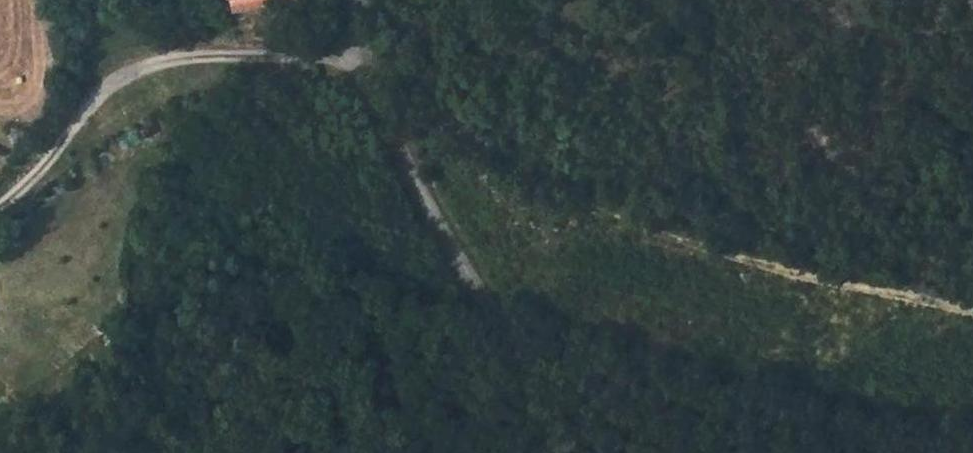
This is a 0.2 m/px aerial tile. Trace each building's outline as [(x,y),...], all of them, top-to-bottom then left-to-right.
[(243,16),(308,3),(307,0),(239,0),(243,16)]
